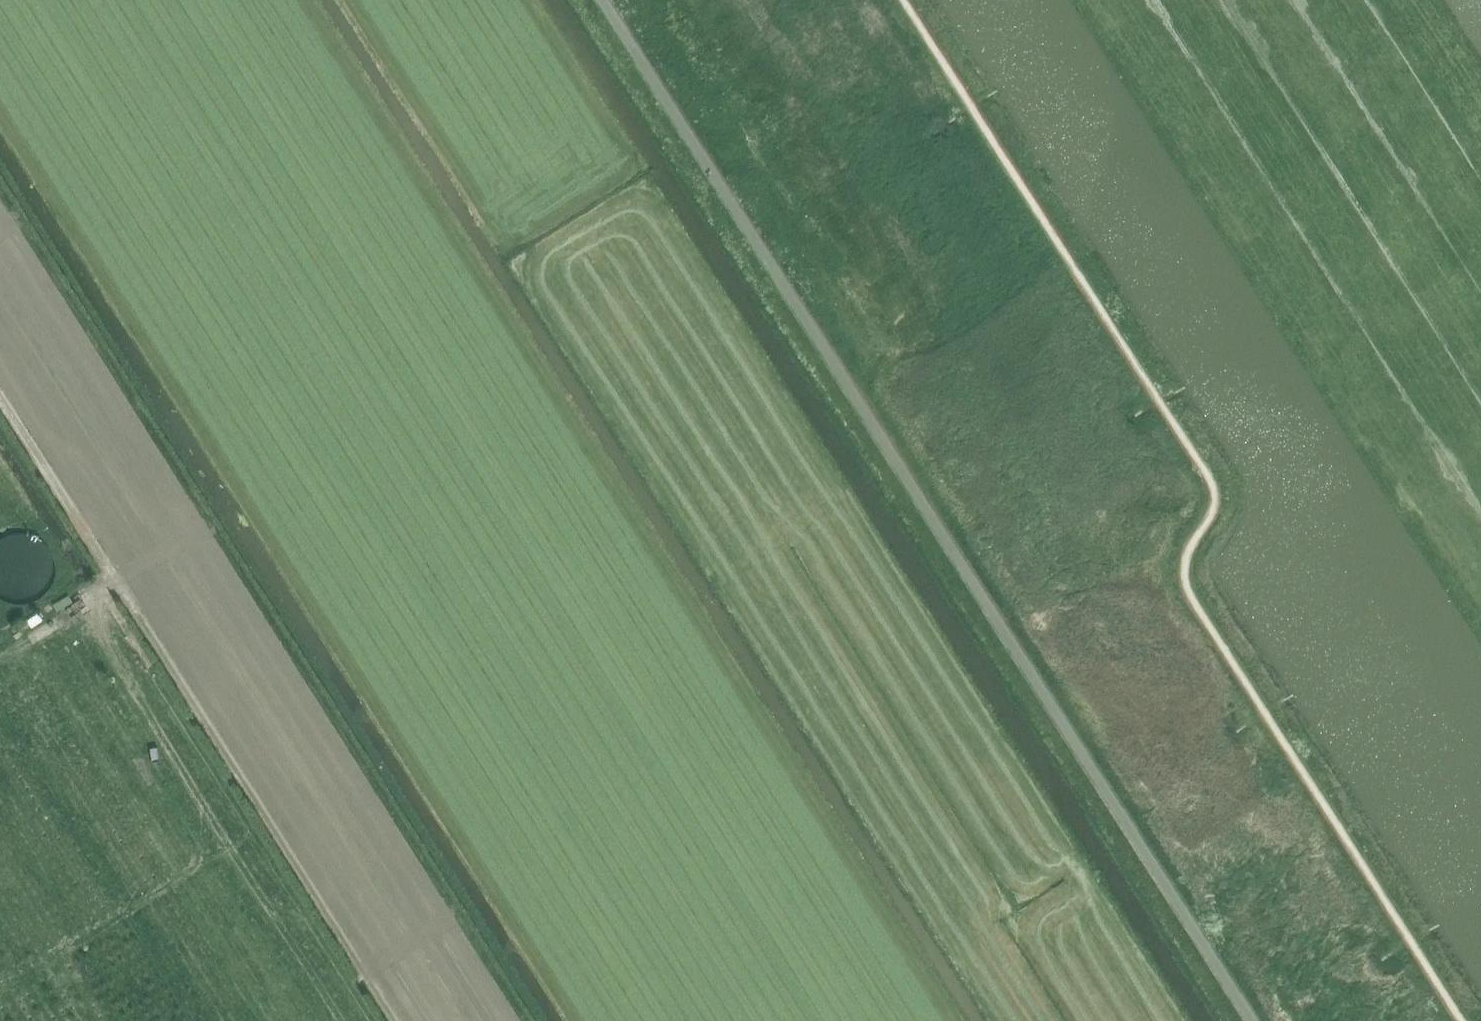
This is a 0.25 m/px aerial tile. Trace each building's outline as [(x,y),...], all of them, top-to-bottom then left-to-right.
[(52,569),(52,562),(50,556),(48,552),(43,546),(40,542),(35,539),(27,536),(20,534),(13,535),(6,536),(0,539),(0,598),(5,601),(12,603),(17,603),(24,603),(31,601),(37,598),(41,594),(46,589),(49,583),(52,576),(52,569)]
